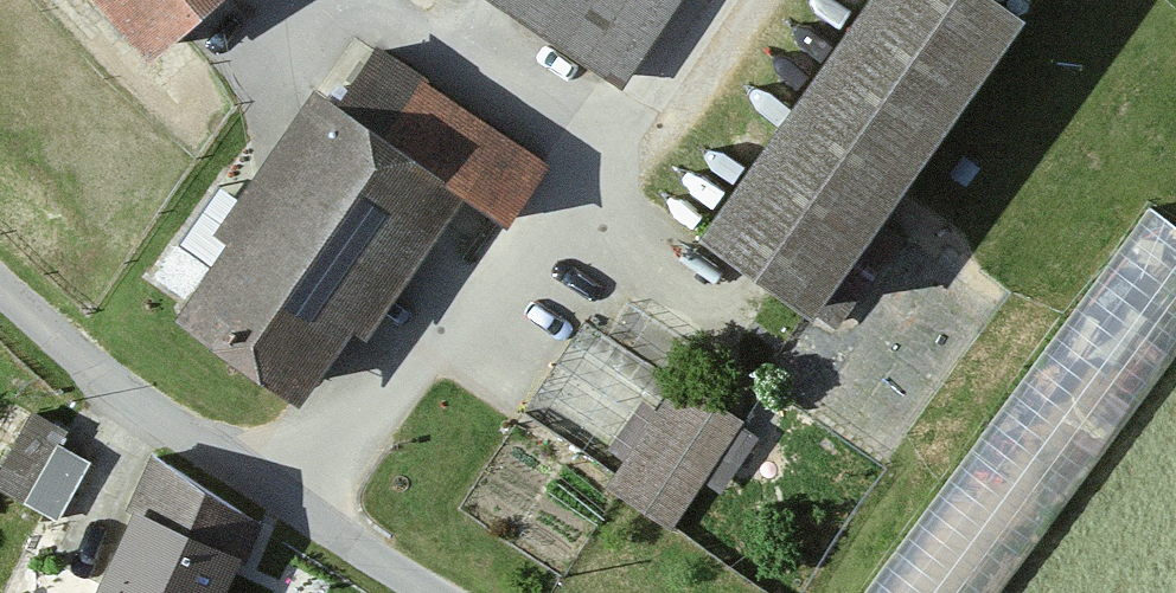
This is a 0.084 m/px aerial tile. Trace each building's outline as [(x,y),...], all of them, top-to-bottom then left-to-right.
[(122,55),(186,0),(75,0),(122,55)] [(610,74),(659,0),(498,0),(610,74)] [(987,0),(837,0),(673,227),(788,309),(1004,12),(987,0)] [(353,38),(311,103),(441,189),(488,219),(531,155),(353,38)] [(311,103),(280,86),(138,304),(282,397),(332,320),(348,330),(441,189),(311,103)] [(1136,197),(840,592),(984,592),(1175,336),(1175,227),(1136,197)] [(845,319),(911,228),(872,200),(807,291),(845,319)] [(723,440),(651,394),(592,487),(663,533),(723,440)] [(59,506),(91,438),(25,408),(0,461),(0,478),(59,506)] [(132,455),(70,592),(209,592),(248,506),(132,455)]
